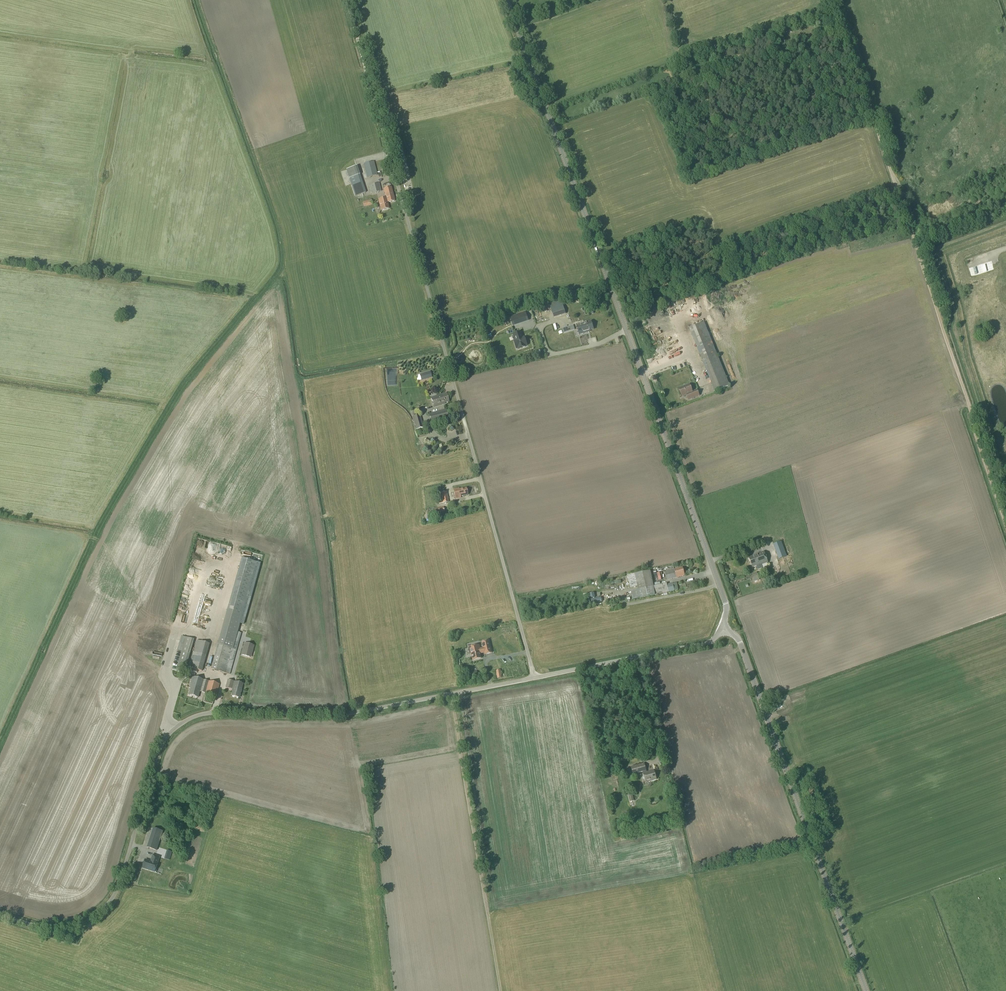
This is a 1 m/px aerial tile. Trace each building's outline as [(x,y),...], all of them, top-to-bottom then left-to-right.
[(367,178),(377,175),(374,161),(363,164),(367,178)] [(360,174),(357,166),(346,170),(351,184),(350,185),(353,195),(354,194),(355,196),(365,192),(360,174)] [(371,194),(381,191),(379,183),(369,185),(371,194)] [(389,208),(387,203),(395,201),(391,187),(383,189),(386,198),(378,200),(381,210),(389,208)] [(563,315),(561,309),(554,312),(556,318),(563,315)] [(579,335),(590,332),(589,331),(593,329),(591,321),(576,326),(579,335)] [(714,392),(730,386),(704,322),(689,328),(714,392)] [(513,335),(514,340),(513,341),(516,350),(518,349),(518,350),(526,347),(526,346),(528,346),(525,337),(523,337),(521,332),(513,335)] [(692,392),(689,384),(678,389),(682,397),(686,395),(688,400),(699,395),(697,390),(692,392)] [(434,407),(444,404),(444,403),(449,402),(446,393),(431,398),(434,407)] [(432,424),(449,419),(446,409),(429,414),(432,424)] [(416,430),(424,427),(420,415),(412,417),(416,430)] [(469,486),(469,494),(477,494),(477,486),(469,486)] [(468,495),(466,488),(459,489),(459,488),(453,490),(455,499),(461,497),(460,496),(468,495)] [(442,504),(445,503),(449,502),(447,492),(437,494),(439,504),(442,503),(442,504)] [(783,545),(775,548),(779,559),(787,556),(783,545)] [(758,566),(768,563),(764,552),(753,556),(749,558),(753,568),(758,565),(758,566)] [(684,575),(682,568),(675,570),(674,570),(665,572),(667,581),(677,578),(684,575)] [(654,587),(650,571),(627,576),(630,588),(637,587),(638,590),(631,591),(632,600),(669,592),(678,590),(676,583),(673,584),(673,583),(667,584),(654,587)] [(229,674),(236,650),(233,649),(243,613),(227,609),(211,669),(229,674)] [(185,673),(193,642),(194,640),(183,637),(181,644),(183,645),(176,670),(185,673)] [(202,672),(210,644),(197,640),(189,668),(202,672)] [(492,652),(490,642),(489,641),(483,642),(484,648),(480,649),(479,645),(469,647),(471,654),(472,654),(473,660),(481,658),(480,653),(485,652),(485,654),(492,652)] [(250,657),(253,646),(245,644),(242,655),(250,657)] [(216,696),(220,684),(193,677),(189,688),(190,689),(189,695),(198,698),(199,692),(216,696)] [(239,699),(243,684),(235,682),(232,691),(233,691),(232,696),(239,699)] [(647,772),(644,763),(631,767),(633,775),(642,772),(642,773),(643,773),(645,783),(657,779),(654,770),(647,772)] [(157,851),(163,831),(153,828),(147,848),(157,851)] [(142,869),(155,873),(158,864),(160,857),(153,854),(150,861),(145,859),(142,869)]
